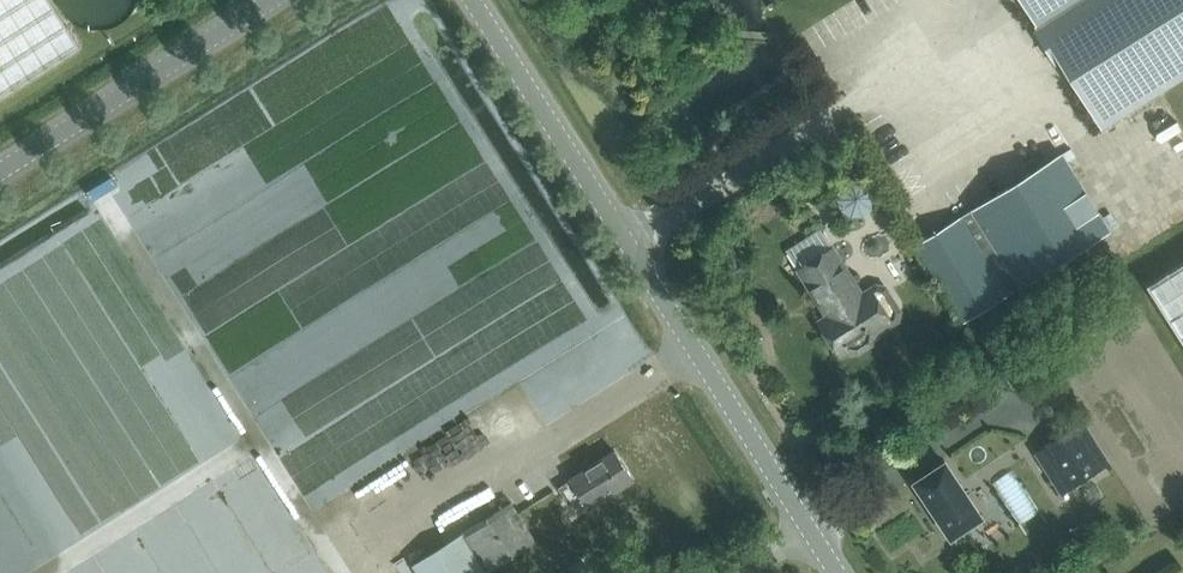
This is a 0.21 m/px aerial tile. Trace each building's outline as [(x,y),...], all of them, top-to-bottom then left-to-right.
[(80,47),(50,0),(0,0),(0,97),(80,47)] [(58,0),(63,11),(70,19),(79,26),(90,30),(101,31),(112,29),(123,23),(132,15),(138,5),(139,0),(58,0)] [(1038,27),(1034,29),(1057,66),(1061,64),(1102,129),(1182,78),(1182,0),(1021,0),(1038,27)] [(1062,154),(912,248),(961,325),(1111,232),(1062,154)] [(879,283),(871,288),(862,294),(832,247),(797,269),(826,316),(817,321),(839,357),(848,351),(857,353),(871,344),(873,336),(900,319),(902,310),(886,285),(879,283)] [(1145,285),(1182,344),(1182,261),(1145,285)] [(978,392),(989,385),(985,379),(974,386),(978,392)] [(1085,424),(1034,453),(1059,495),(1109,463),(1085,424)] [(588,508),(634,480),(616,451),(571,480),(571,481),(559,488),(569,504),(581,496),(588,508)] [(942,463),(908,485),(947,543),(980,521),(942,463)] [(489,571),(536,542),(512,503),(465,532),(489,571)] [(417,572),(487,572),(461,532),(411,564),(417,572)]
